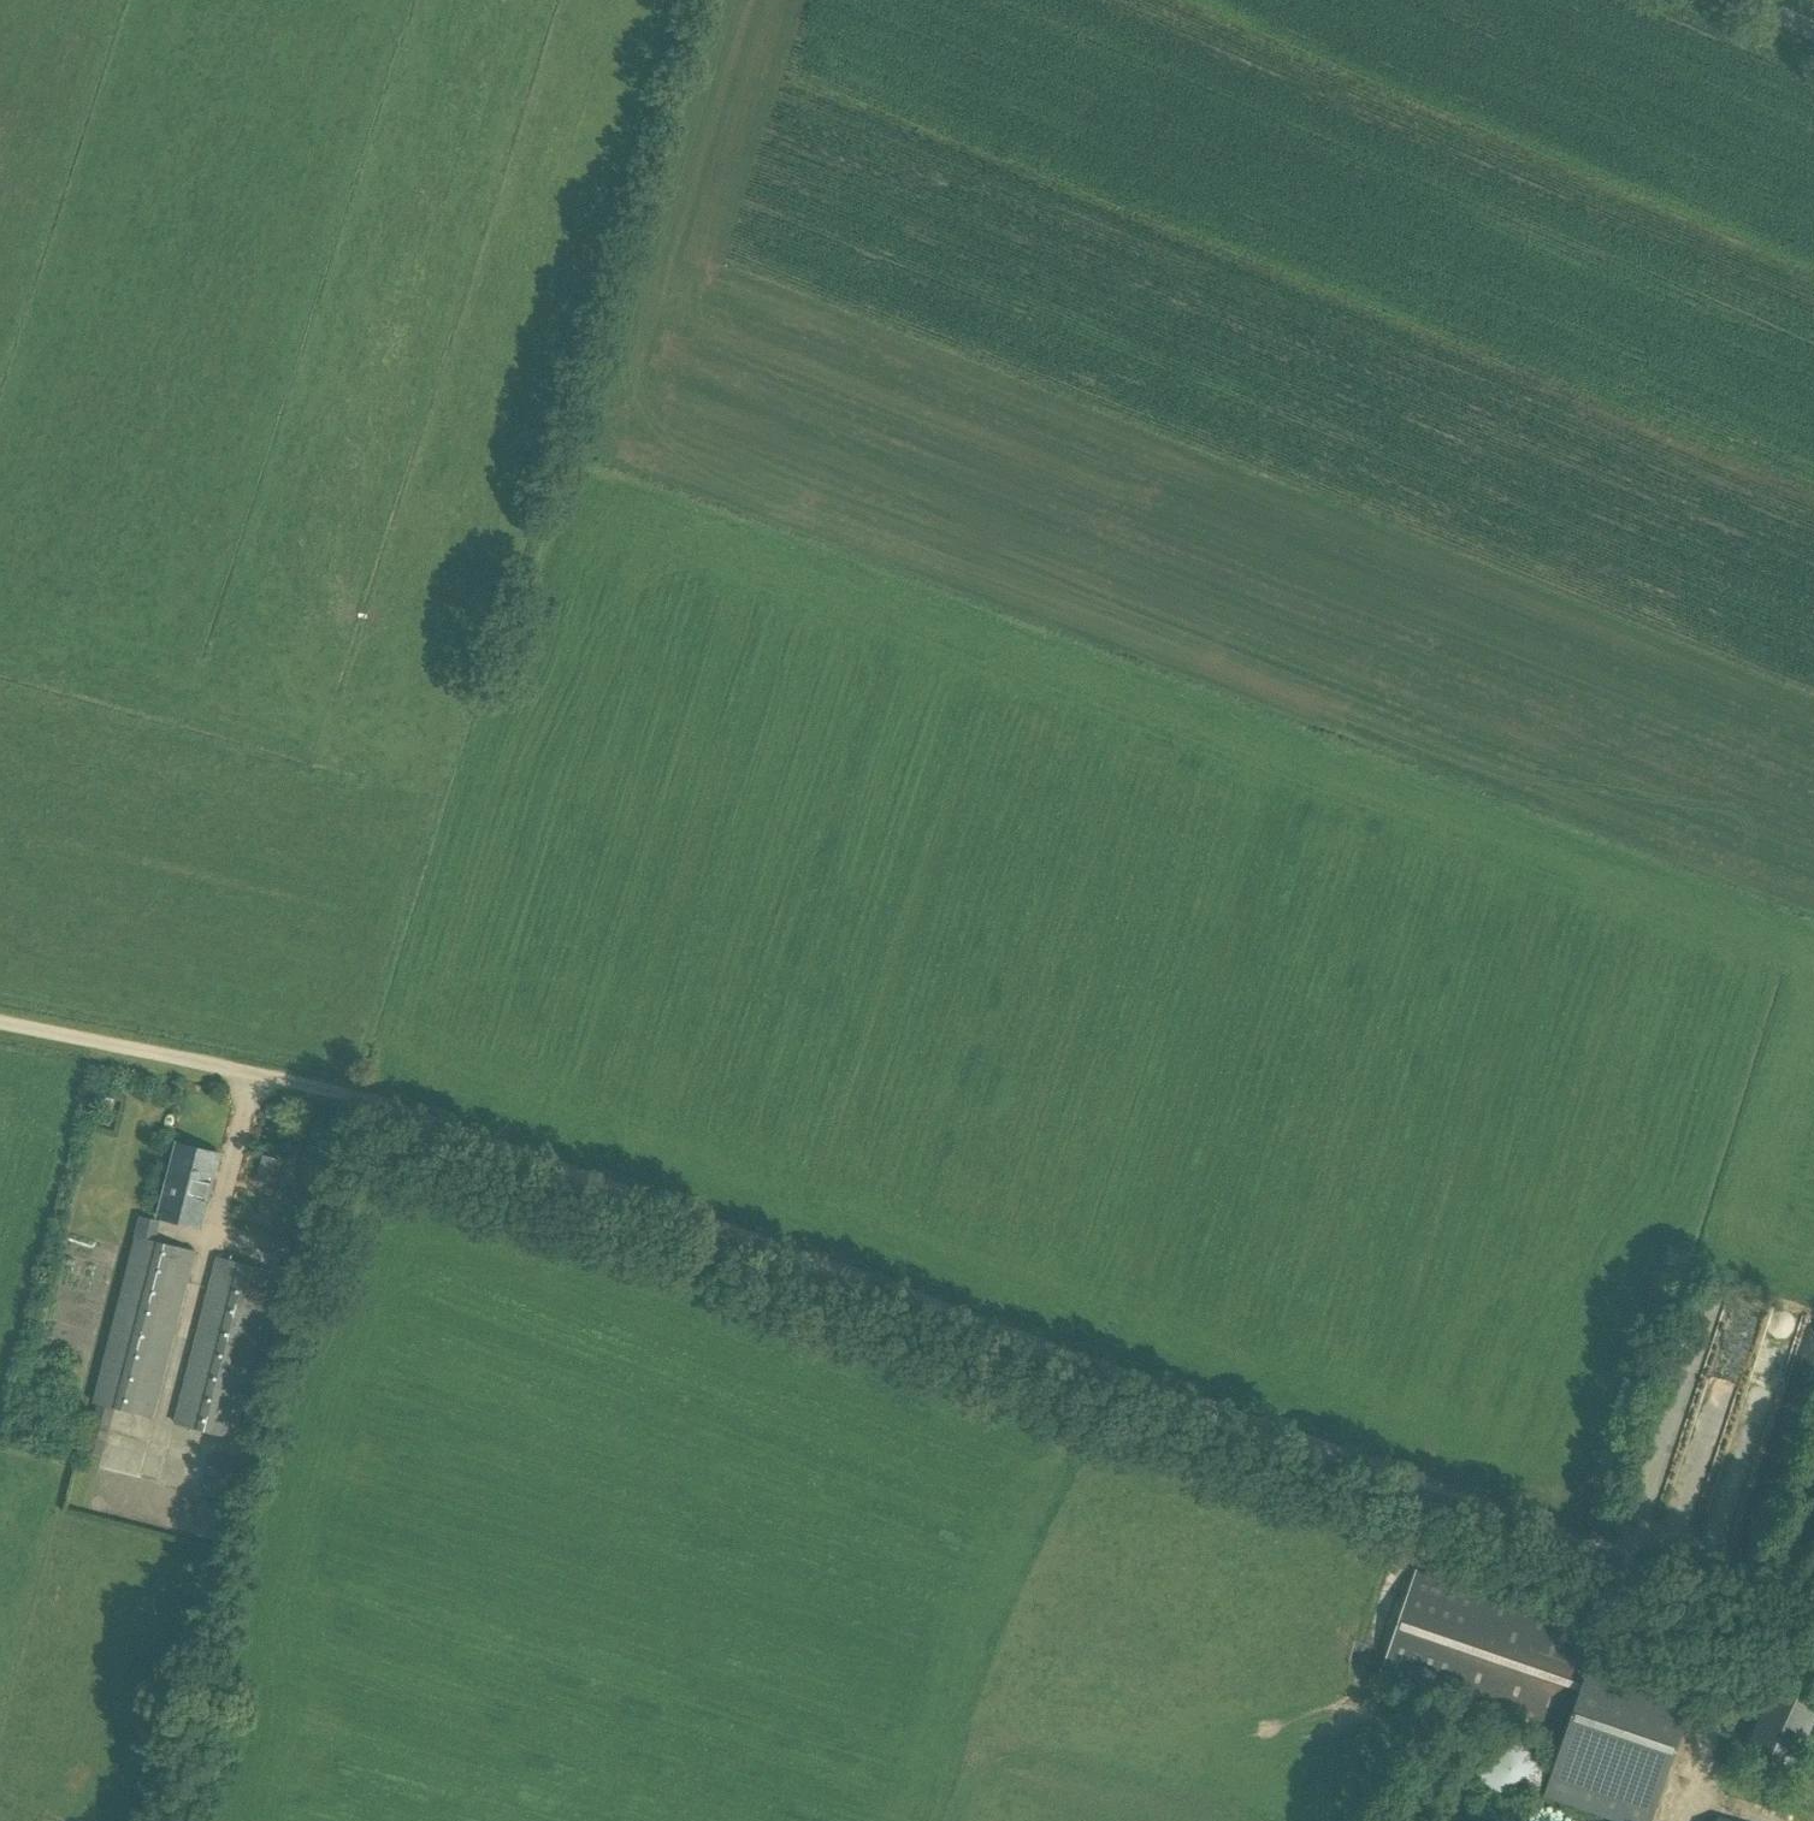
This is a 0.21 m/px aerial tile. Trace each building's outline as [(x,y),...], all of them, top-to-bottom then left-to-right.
[(178,1144),(159,1218),(201,1229),(220,1155),(178,1144)] [(264,1154),(259,1172),(278,1177),(283,1160),(264,1154)] [(97,1404),(115,1408),(153,1418),(195,1252),(157,1242),(162,1221),(142,1216),(137,1237),(94,1403),(97,1404)] [(267,1234),(262,1251),(287,1258),(292,1241),(267,1234)] [(219,1258),(176,1424),(234,1439),(277,1273),(219,1258)] [(279,1282),(274,1306),(289,1309),(294,1286),(279,1282)] [(1739,1370),(1732,1381),(1751,1393),(1758,1382),(1739,1370)] [(97,1404),(85,1452),(103,1456),(115,1408),(97,1404)] [(213,1454),(206,1478),(234,1485),(240,1461),(213,1454)] [(206,1478),(201,1493),(229,1501),(234,1485),(206,1478)] [(133,1507),(136,1488),(124,1485),(121,1505),(133,1507)] [(203,1500),(195,1532),(222,1539),(230,1506),(203,1500)] [(1417,1570),(1381,1676),(1565,1740),(1594,1657),(1602,1634),(1417,1570)] [(1547,1793),(1629,1820),(1641,1820),(1687,1689),(1594,1657),(1565,1740),(1547,1793)] [(1749,1746),(1794,1766),(1813,1720),(1813,1688),(1781,1673),(1749,1746)]
